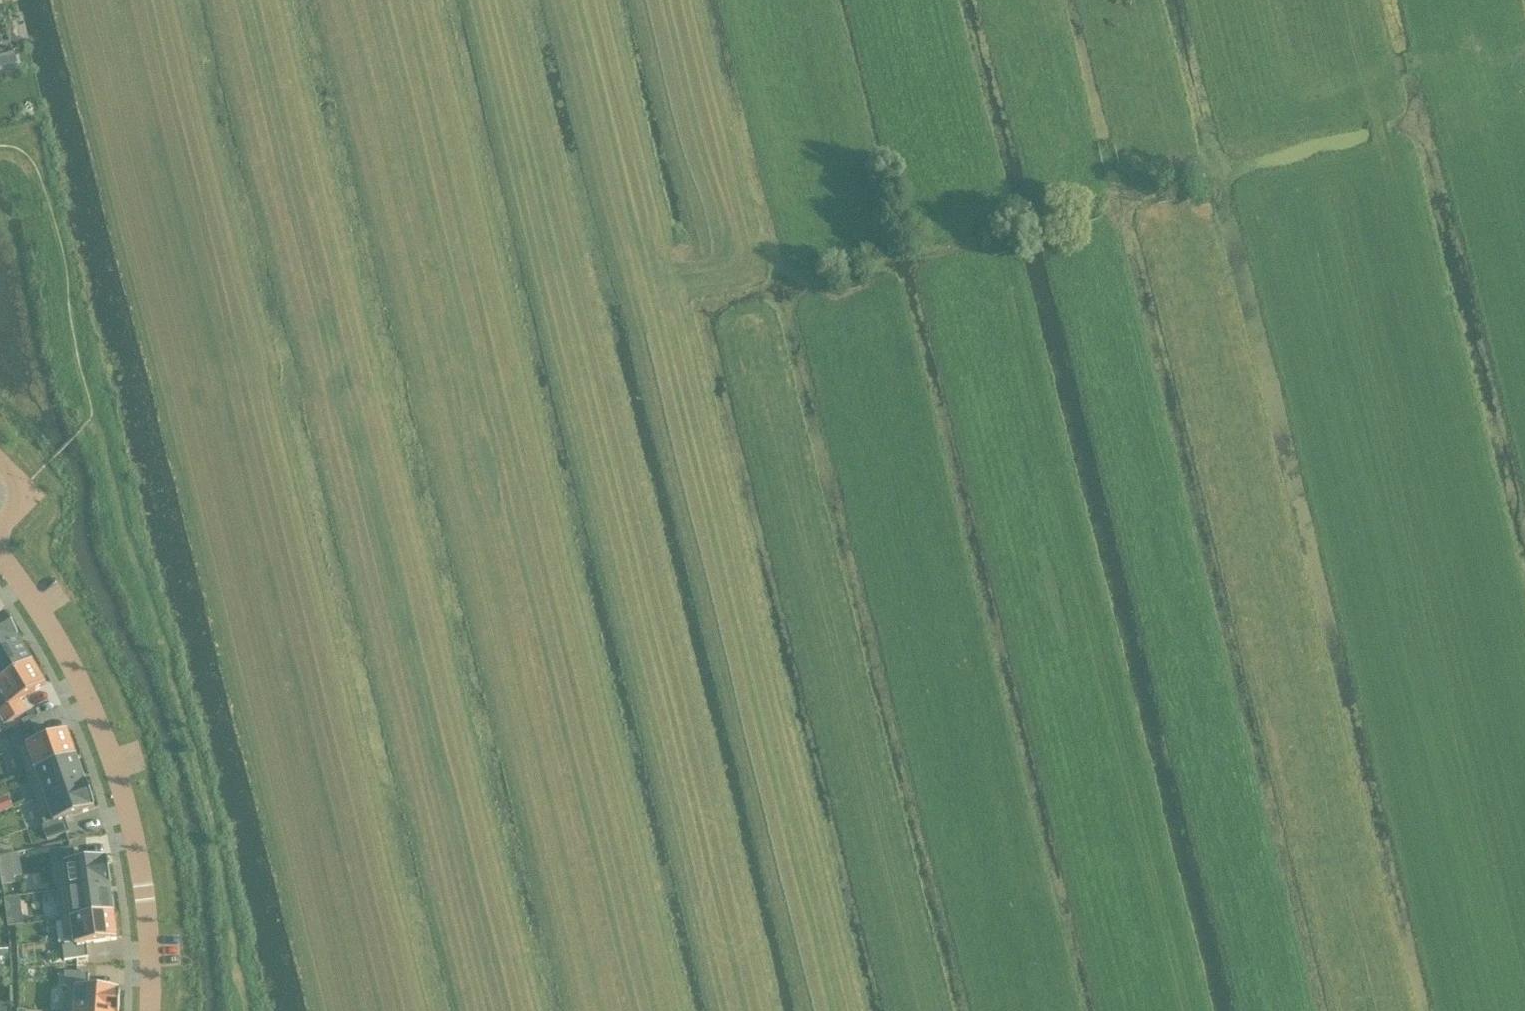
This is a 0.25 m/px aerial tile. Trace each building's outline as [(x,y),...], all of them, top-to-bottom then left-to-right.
[(18,639),(4,616),(0,618),(0,649),(18,639)] [(0,649),(0,680),(31,662),(18,639),(0,649)] [(0,680),(0,719),(4,725),(14,719),(26,712),(19,700),(23,697),(44,685),(31,662),(0,680)] [(32,728),(10,736),(15,749),(18,749),(27,774),(76,757),(67,732),(37,742),(32,728)] [(76,757),(27,774),(36,799),(84,783),(76,757)] [(84,783),(36,799),(45,825),(42,826),(47,840),(69,832),(64,818),(93,808),(84,783)] [(72,848),(49,851),(51,865),(54,865),(58,892),(109,885),(106,858),(74,863),(72,848)] [(109,885),(58,892),(61,919),(113,912),(109,885)] [(23,925),(20,897),(5,899),(9,927),(23,925)] [(113,912),(61,919),(65,945),(62,946),(64,961),(88,958),(86,943),(117,939),(113,912)] [(63,987),(66,987),(65,1010),(118,1010),(119,991),(87,989),(88,974),(64,973),(63,987)]
